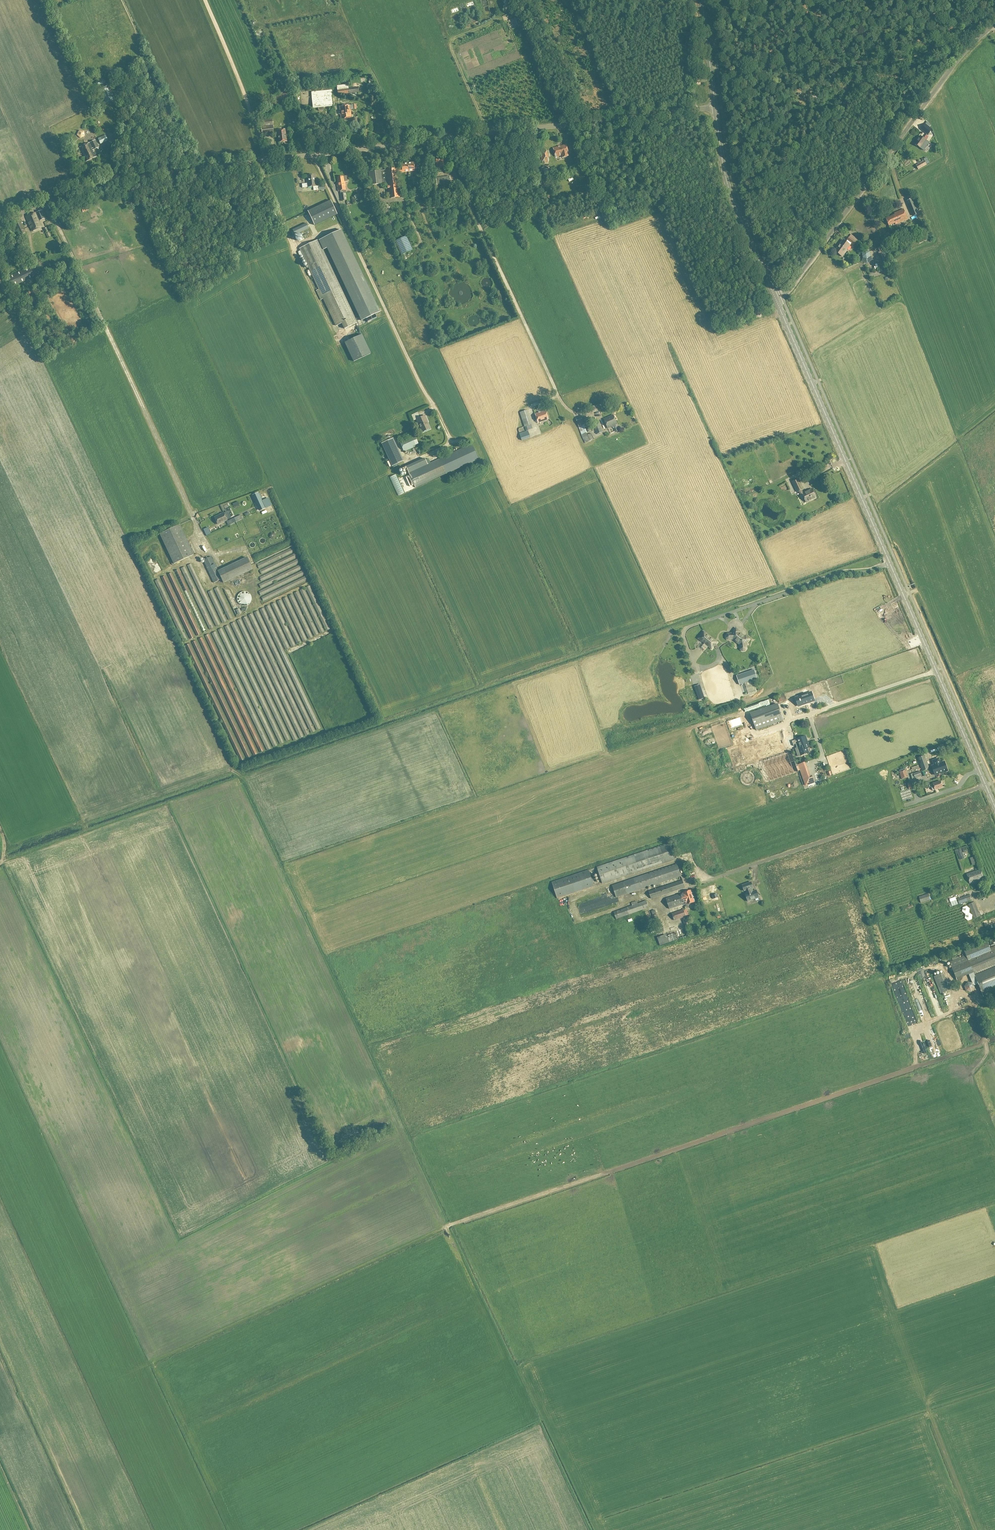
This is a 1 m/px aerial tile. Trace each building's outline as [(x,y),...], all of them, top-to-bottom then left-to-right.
[(507,3),(508,4),(503,6),(506,12),(508,11),(508,12),(516,8),(514,5),(514,6),(512,1),(507,3)] [(514,19),(516,26),(523,24),(520,16),(517,11),(512,13),(514,18),(514,19)] [(99,89),(106,103),(114,100),(107,86),(99,89)] [(318,108),(318,110),(319,111),(320,111),(321,112),(321,111),(322,111),(323,111),(323,110),(323,107),(333,106),(331,90),(311,92),(313,108),(318,108)] [(356,109),(355,105),(340,106),(341,119),(351,118),(350,109),(352,109),(353,109),(356,109)] [(272,119),(259,121),(260,127),(261,127),(262,135),(274,134),(272,119)] [(921,130),(928,135),(930,137),(933,133),(932,129),(926,124),(921,130)] [(287,141),(285,130),(277,131),(278,142),(287,141)] [(98,139),(101,144),(108,141),(105,135),(98,139)] [(920,136),(915,144),(920,148),(928,137),(926,136),(924,138),(920,136)] [(99,147),(95,140),(80,147),(86,161),(96,157),(94,152),(93,150),(99,147)] [(556,157),(561,155),(561,158),(569,156),(566,145),(553,148),(556,157)] [(546,150),(539,151),(542,162),(548,160),(546,150)] [(436,165),(436,166),(436,169),(444,168),(443,159),(436,160),(436,165)] [(924,161),(917,165),(919,169),(927,165),(924,161)] [(414,162),(407,163),(408,171),(420,170),(419,166),(414,167),(414,162)] [(381,171),(369,172),(370,185),(382,184),(382,183),(387,183),(389,198),(400,197),(397,173),(408,171),(407,163),(401,164),(402,168),(397,169),(385,170),(381,171)] [(548,165),(542,166),(545,176),(551,174),(548,165)] [(307,175),(307,179),(308,187),(317,186),(316,181),(315,181),(314,174),(307,175)] [(347,200),(346,190),(345,186),(346,186),(345,182),(347,181),(347,176),(337,177),(338,183),(337,183),(338,191),(340,191),(341,201),(347,200)] [(914,198),(907,201),(913,215),(920,212),(914,198)] [(314,225),(337,214),(331,200),(308,211),(314,225)] [(89,210),(86,204),(80,206),(83,213),(89,210)] [(895,215),(886,219),(889,226),(895,223),(896,224),(907,219),(903,209),(894,213),(895,215)] [(46,218),(42,210),(26,217),(32,231),(42,227),(39,221),(46,218)] [(388,210),(382,213),(389,229),(395,226),(388,210)] [(25,233),(20,220),(14,223),(20,235),(25,233)] [(306,223),(292,230),(295,235),(309,228),(306,223)] [(319,241),(320,244),(320,245),(318,240),(300,249),(336,326),(342,323),(344,329),(357,323),(352,313),(322,249),(326,247),(361,321),(366,318),(368,322),(377,318),(375,314),(380,312),(341,230),(319,241)] [(857,240),(851,235),(847,240),(854,245),(857,240)] [(395,241),(401,255),(412,250),(406,237),(395,241)] [(847,249),(850,245),(844,241),(836,251),(841,255),(846,249),(847,249)] [(882,259),(887,258),(883,246),(878,248),(879,252),(878,252),(879,255),(880,255),(882,259)] [(12,287),(17,285),(70,261),(66,250),(8,277),(12,287)] [(862,253),(862,258),(867,260),(870,257),(870,252),(865,251),(862,253)] [(348,349),(351,357),(354,361),(370,353),(368,349),(364,339),(364,340),(362,335),(345,343),(348,349)] [(527,410),(520,413),(525,427),(531,424),(527,410)] [(535,414),(538,423),(548,419),(545,410),(535,414)] [(618,431),(617,426),(616,425),(617,425),(613,415),(604,419),(608,429),(613,427),(613,428),(614,428),(616,432),(618,431)] [(425,416),(416,419),(422,432),(430,429),(426,420),(427,420),(425,416)] [(582,417),(576,420),(579,427),(585,425),(582,417)] [(593,423),(596,430),(597,434),(602,432),(598,421),(593,423)] [(531,436),(529,430),(522,433),(525,438),(531,436)] [(585,443),(593,439),(594,439),(591,433),(590,434),(588,435),(586,430),(581,432),(581,435),(583,438),(585,443)] [(413,446),(415,445),(418,444),(415,435),(400,442),(404,451),(413,447),(413,446)] [(382,444),(393,467),(404,461),(393,438),(382,444)] [(472,444),(439,459),(427,464),(424,458),(406,467),(409,473),(415,488),(445,474),(478,459),(472,444)] [(803,493),(801,490),(803,489),(798,479),(792,482),(797,492),(799,491),(800,494),(800,495),(801,498),(803,499),(804,498),(806,502),(816,497),(812,489),(803,493)] [(260,511),(266,508),(258,493),(253,495),(260,511)] [(227,520),(224,513),(215,517),(218,524),(227,520)] [(160,534),(174,564),(193,555),(179,525),(160,534)] [(252,569),(251,566),(247,558),(218,571),(211,556),(203,560),(214,583),(222,579),(223,583),(252,569)] [(170,574),(182,603),(186,601),(173,573),(170,574)] [(251,601),(252,599),(251,596),(250,594),(248,593),(246,592),(244,592),(241,592),(239,593),(238,595),(237,598),(237,600),(238,602),(239,604),(241,606),(244,606),(246,606),(248,605),(250,603),(251,601)] [(739,633),(740,632),(736,629),(732,633),(733,633),(732,634),(731,633),(727,634),(726,636),(726,638),(728,640),(732,639),(734,640),(735,640),(738,643),(738,644),(740,645),(740,646),(740,649),(742,651),(745,651),(746,649),(746,645),(745,644),(746,643),(749,640),(748,638),(746,637),(745,637),(744,637),(742,636),(743,635),(741,634),(739,633)] [(716,645),(718,642),(704,631),(697,639),(702,642),(708,646),(707,647),(712,650),(714,648),(713,647),(716,644),(716,645)] [(754,670),(737,676),(740,685),(757,679),(754,670)] [(737,683),(725,683),(725,697),(738,696),(737,683)] [(700,690),(696,692),(699,700),(704,698),(703,695),(702,696),(700,690)] [(815,701),(812,692),(799,696),(802,705),(815,701)] [(778,704),(750,714),(756,730),(784,720),(778,704)] [(778,736),(789,733),(788,728),(777,731),(778,736)] [(806,741),(804,737),(791,742),(793,745),(795,745),(796,749),(795,749),(795,750),(803,747),(802,742),(806,741)] [(762,740),(757,742),(762,755),(767,753),(762,740)] [(806,749),(808,748),(806,741),(802,742),(803,747),(795,750),(797,757),(808,753),(806,749)] [(791,752),(763,762),(770,782),(798,772),(791,752)] [(929,769),(925,756),(918,758),(922,771),(929,769)] [(944,762),(932,766),(935,775),(940,773),(940,774),(943,773),(943,772),(947,770),(944,762)] [(806,766),(800,768),(806,785),(814,782),(812,777),(810,777),(806,766)] [(906,769),(900,771),(904,779),(909,777),(906,769)] [(922,776),(920,771),(911,774),(912,779),(922,776)] [(933,784),(931,785),(933,790),(935,790),(943,787),(941,781),(933,784)] [(670,843),(597,867),(602,883),(675,859),(670,843)] [(677,864),(612,885),(616,897),(681,876),(677,864)] [(967,874),(970,883),(984,879),(981,869),(967,874)] [(588,870),(552,882),(557,898),(594,886),(588,870)] [(649,891),(651,899),(685,887),(682,880),(649,891)] [(742,885),(744,891),(746,890),(747,893),(745,894),(748,901),(759,898),(756,890),(752,891),(751,888),(753,888),(751,882),(742,885)] [(686,907),(688,906),(687,904),(688,904),(688,905),(691,904),(690,903),(694,902),(690,890),(683,892),(684,893),(666,899),(669,909),(685,904),(686,907)] [(930,900),(928,894),(919,897),(921,903),(930,900)] [(969,895),(957,899),(959,904),(971,900),(969,895)] [(646,901),(614,912),(616,919),(648,907),(646,901)] [(975,902),(968,904),(974,918),(980,916),(975,902)] [(683,909),(672,913),(674,921),(686,917),(683,909)] [(686,926),(675,930),(678,939),(689,935),(686,926)] [(994,993),(994,946),(990,948),(987,941),(964,950),(966,955),(949,962),(956,978),(958,983),(959,982),(962,980),(963,977),(964,974),(973,971),(974,972),(969,974),(972,982),(967,982),(964,986),(966,991),(971,992),(975,988),(974,986),(978,984),(984,998),(994,993)]
